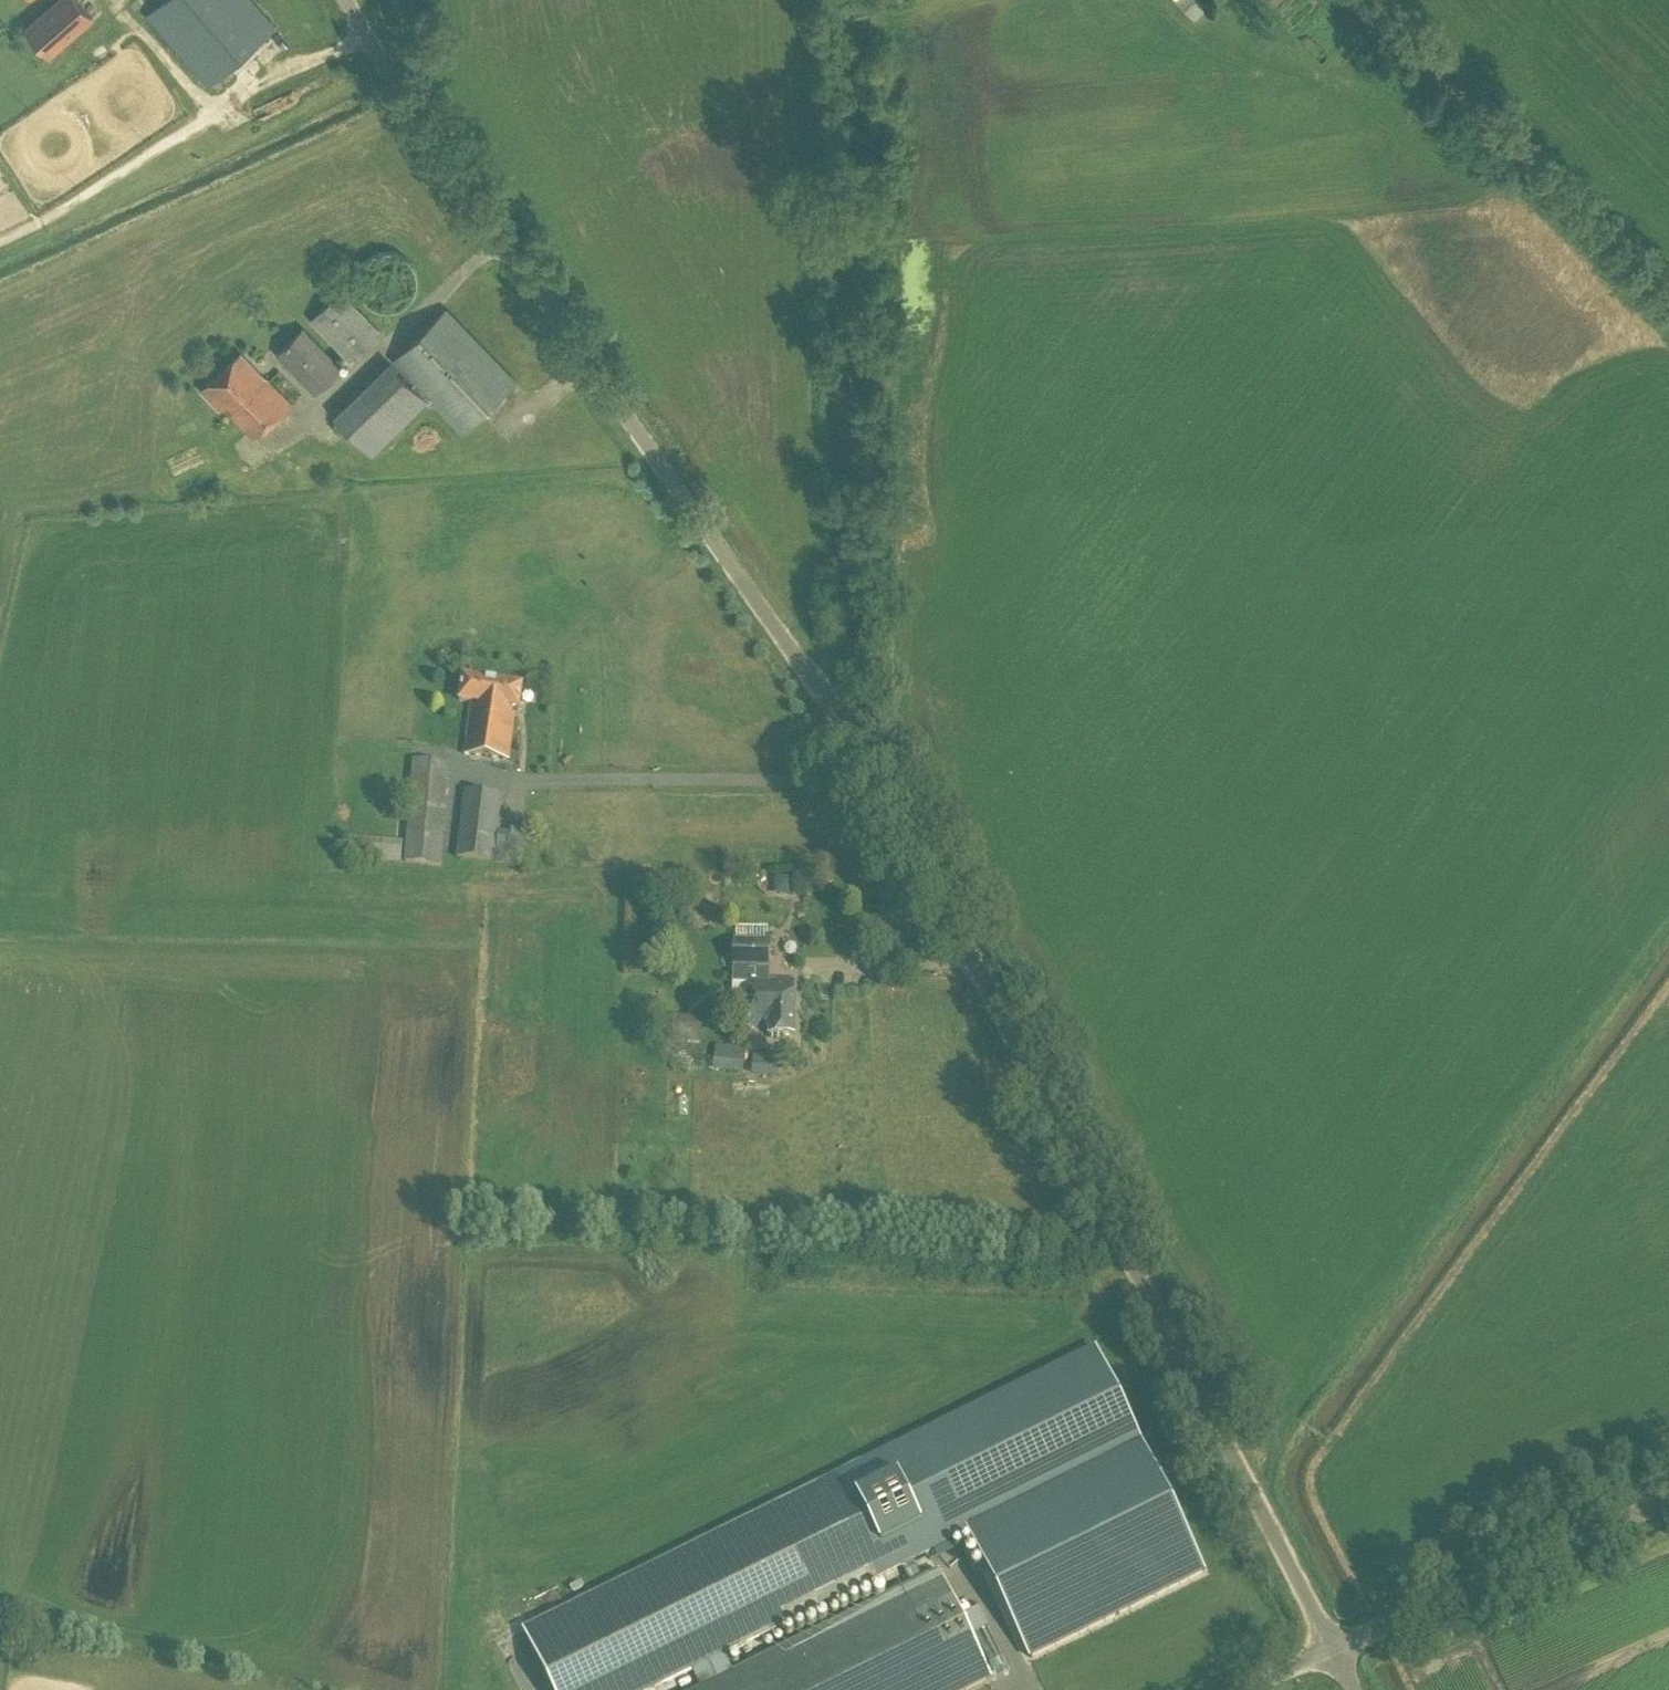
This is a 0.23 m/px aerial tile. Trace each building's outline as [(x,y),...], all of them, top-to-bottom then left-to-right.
[(47,57),(92,17),(77,0),(58,0),(24,30),(47,57)] [(275,28),(251,0),(165,0),(147,15),(209,86),(275,28)] [(1208,8),(1200,0),(1174,0),(1194,21),(1208,8)] [(350,360),(380,331),(341,292),(311,321),(350,360)] [(463,433),(516,381),(446,310),(393,361),(415,383),(412,385),(391,363),(336,416),(373,455),(427,402),(428,403),(431,400),(463,433)] [(315,394),(342,368),(303,328),(276,355),(315,394)] [(253,438),(292,406),(241,353),(200,390),(219,412),(223,408),(253,438)] [(213,478),(192,487),(197,497),(217,488),(213,478)] [(520,709),(523,684),(463,676),(460,700),(472,702),(465,754),(509,760),(516,708),(520,709)] [(441,865),(450,763),(414,760),(406,862),(441,865)] [(511,832),(498,831),(502,795),(465,791),(458,858),(494,862),(508,863),(509,853),(522,854),(524,831),(512,830),(511,832)] [(792,893),(792,876),(779,876),(779,893),(792,893)] [(795,1036),(795,980),(769,980),(769,942),(735,941),(734,982),(751,982),(750,1027),(769,1027),(769,1036),(795,1036)] [(677,1041),(703,1040),(703,1017),(677,1017),(677,1041)] [(744,1073),(746,1048),(717,1044),(713,1070),(744,1073)] [(778,1078),(781,1057),(754,1054),(751,1075),(778,1078)] [(694,1689),(966,1689),(992,1678),(939,1570),(733,1671),(725,1654),(969,1535),(1029,1659),(1206,1572),(1095,1346),(521,1627),(552,1689),(651,1689),(692,1670),(700,1687),(694,1689)]
